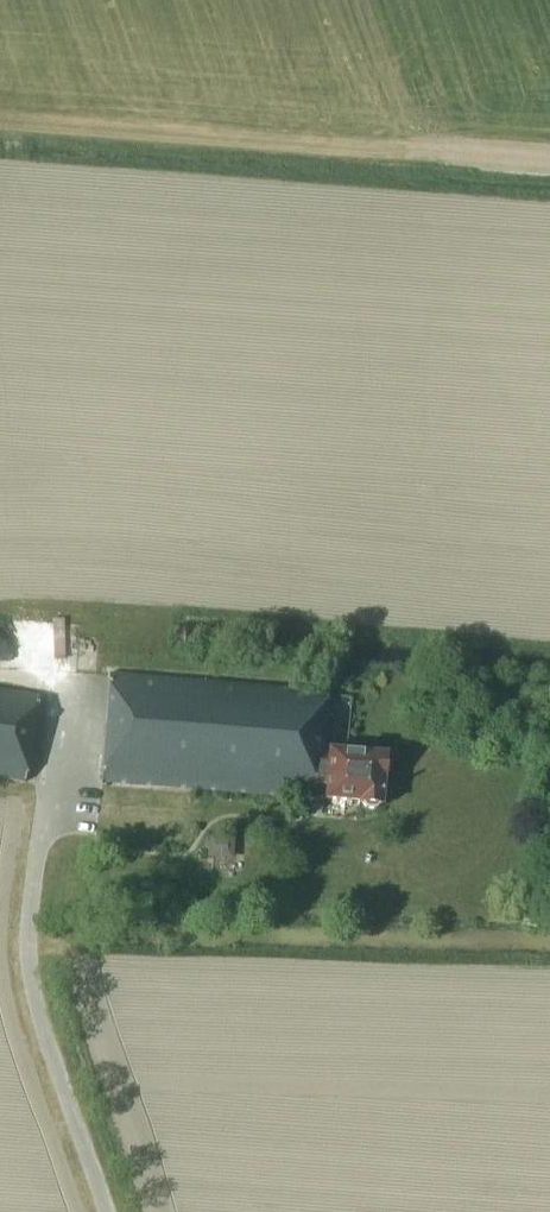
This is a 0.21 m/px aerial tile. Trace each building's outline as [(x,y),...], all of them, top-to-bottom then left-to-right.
[(101,782),(193,789),(313,798),(314,784),(327,785),(326,799),(360,802),(360,803),(362,803),(366,809),(375,810),(381,805),(383,805),(385,774),(387,774),(388,760),(386,760),(387,754),(330,750),(329,755),(324,754),(329,692),(160,678),(109,673),(101,782)] [(0,691),(0,778),(25,782),(39,697),(0,691)]
